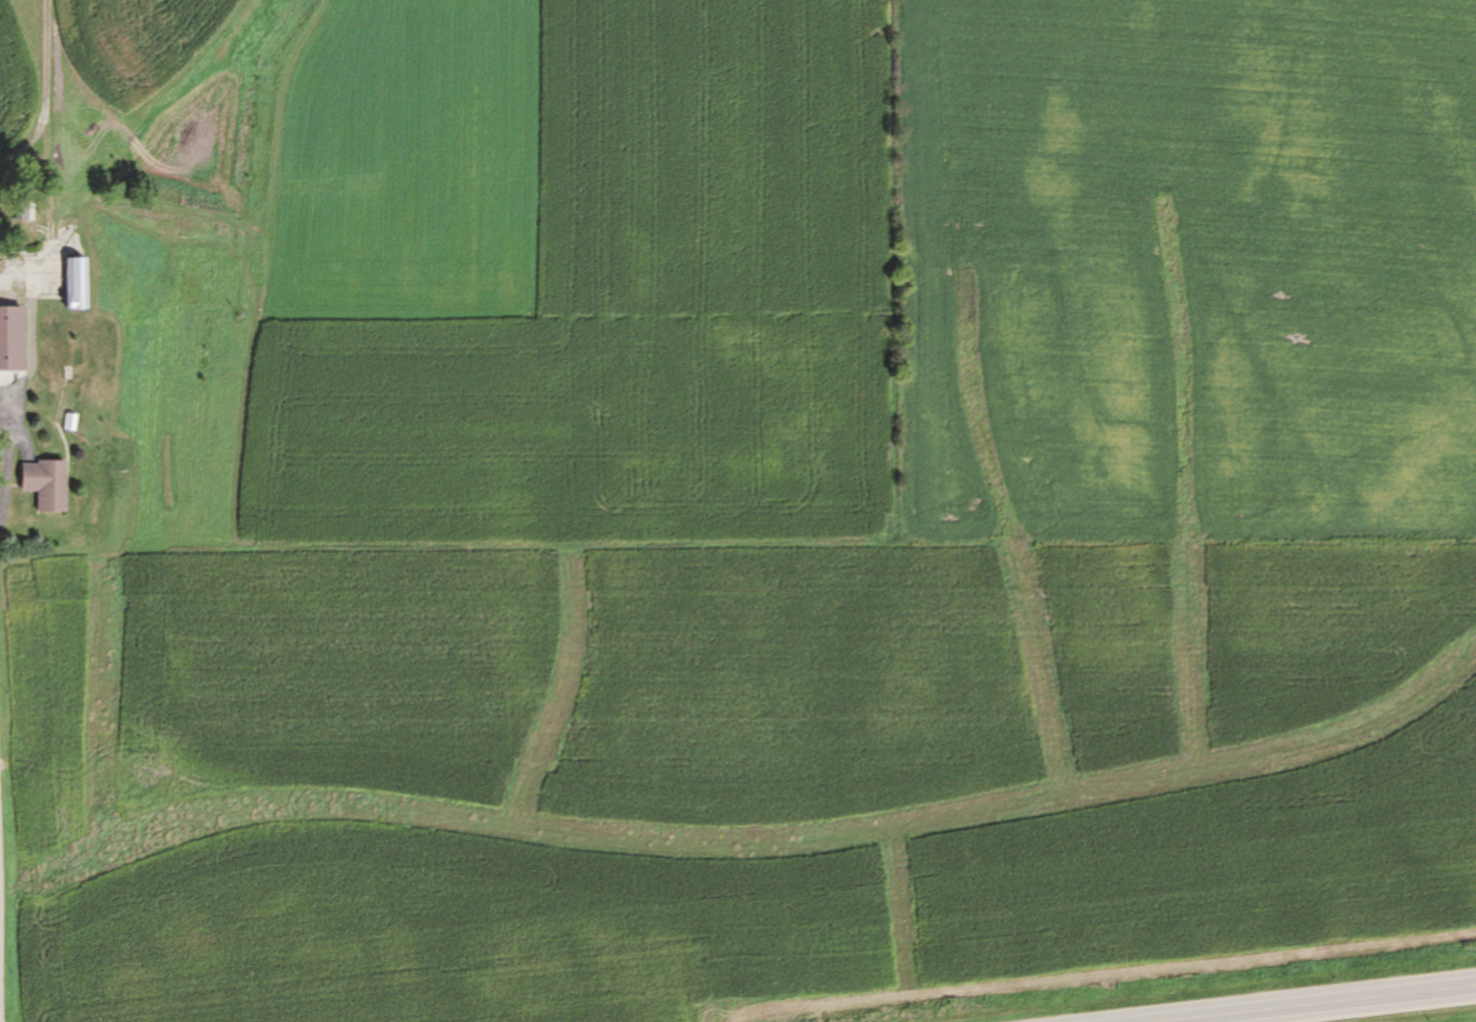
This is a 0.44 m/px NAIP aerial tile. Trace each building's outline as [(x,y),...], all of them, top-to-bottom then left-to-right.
[(26,222),(26,196),(17,196),(17,222),(26,222)] [(55,258),(55,309),(80,309),(80,258),(55,258)] [(55,462),(13,461),(12,491),(28,491),(28,512),(54,512),(55,462)]
